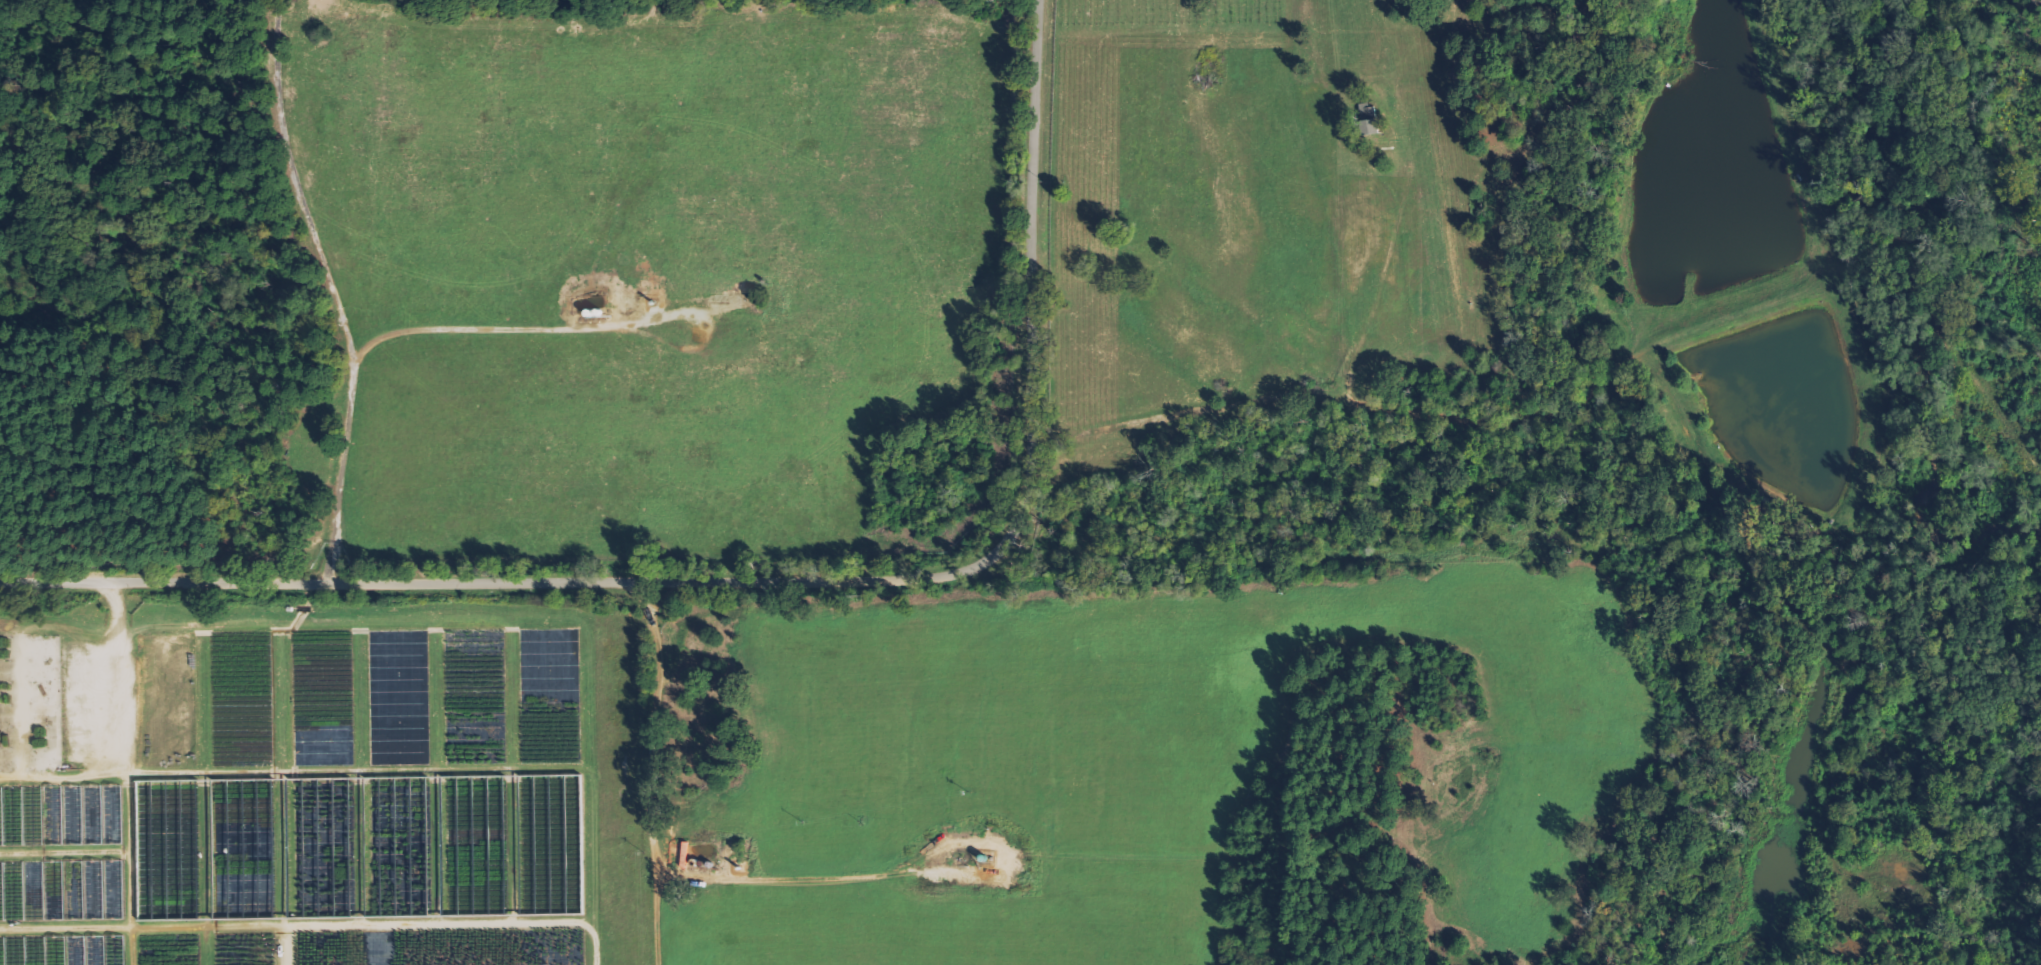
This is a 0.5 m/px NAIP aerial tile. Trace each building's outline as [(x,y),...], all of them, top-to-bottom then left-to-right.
[(1381,134),(1377,104),(1360,106),(1363,136),(1381,134)]
